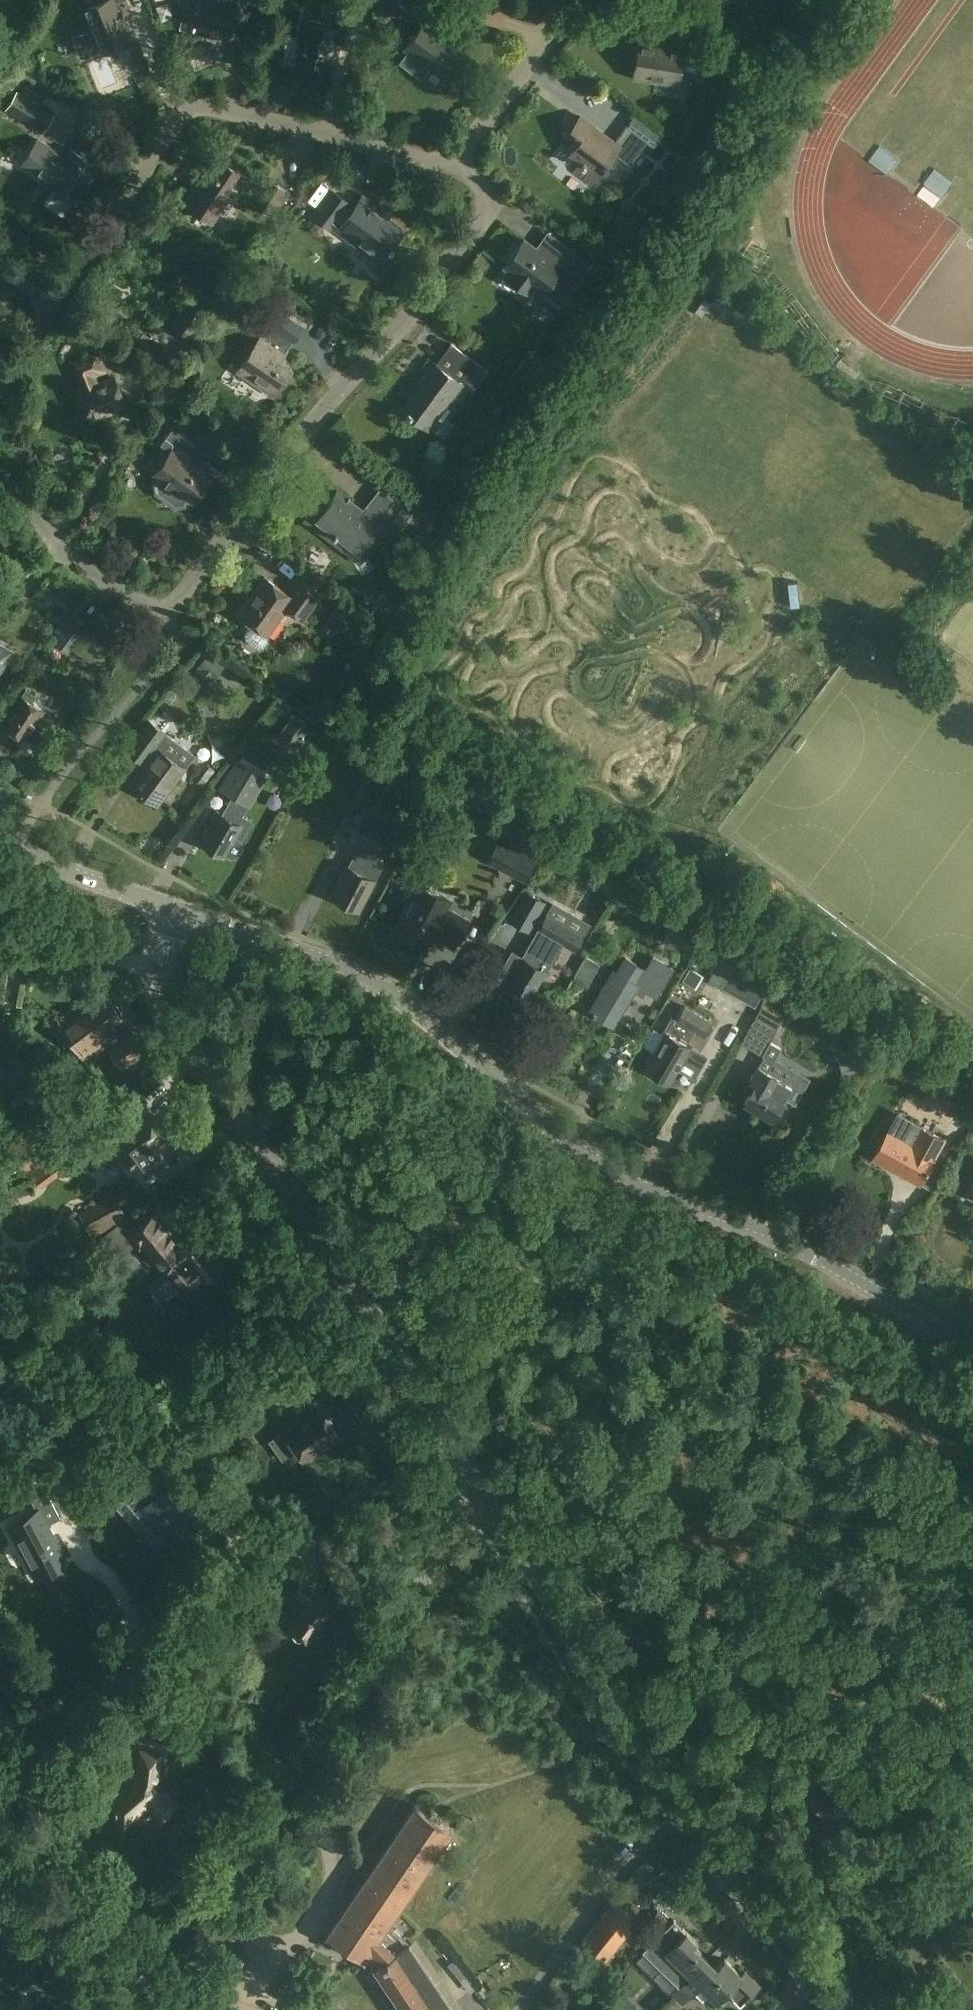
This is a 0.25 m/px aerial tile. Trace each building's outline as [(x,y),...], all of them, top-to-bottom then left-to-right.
[(101,49),(129,39),(115,3),(122,0),(99,0),(99,2),(84,9),(92,28),(72,36),(81,58),(101,49)] [(187,0),(196,3),(191,25),(226,33),(234,0),(187,0)] [(433,20),(442,9),(430,0),(407,0),(433,20)] [(298,65),(325,71),(326,68),(330,69),(336,39),(353,42),(361,5),(339,1),(337,11),(333,10),(330,26),(303,21),(300,37),(304,37),(298,65)] [(700,59),(706,23),(681,19),(676,46),(639,40),(633,78),(680,86),(684,57),(700,59)] [(467,51),(426,20),(405,48),(445,79),(467,51)] [(19,93),(9,108),(43,131),(53,115),(19,93)] [(581,116),(563,141),(575,149),(569,158),(580,166),(575,174),(590,185),(615,152),(631,164),(648,141),(626,124),(614,140),(581,116)] [(876,149),(895,164),(907,149),(887,134),(876,149)] [(50,183),(77,200),(99,166),(72,149),(67,157),(40,139),(24,163),(52,181),(50,183)] [(185,202),(200,213),(202,209),(214,217),(227,197),(232,201),(248,177),(221,159),(213,171),(206,166),(192,186),(194,188),(185,202)] [(922,183),(943,198),(953,184),(932,169),(922,183)] [(278,185),(262,210),(273,217),(289,192),(278,185)] [(400,234),(404,230),(385,216),(379,212),(381,210),(363,196),(354,209),(347,205),(349,203),(333,191),(316,215),(332,227),(333,225),(360,245),(361,244),(382,259),(390,248),(392,250),(402,236),(400,234)] [(525,239),(506,267),(511,270),(506,278),(528,294),(533,286),(543,294),(545,292),(562,304),(588,269),(567,254),(559,264),(525,239)] [(192,295),(171,325),(192,339),(212,308),(192,295)] [(276,395),(294,368),(282,360),(305,327),(278,309),(269,322),(271,323),(239,370),(276,395)] [(575,315),(566,327),(577,335),(586,322),(575,315)] [(464,383),(463,382),(465,379),(476,387),(483,378),(482,377),(487,370),(451,343),(446,350),(448,351),(438,363),(435,361),(421,381),(422,382),(402,409),(430,429),(464,383)] [(549,364),(529,350),(515,369),(535,383),(549,364)] [(73,362),(84,389),(81,390),(92,418),(125,405),(114,377),(97,384),(93,374),(104,369),(98,352),(73,362)] [(196,445),(173,428),(161,444),(170,452),(155,473),(158,475),(153,482),(155,492),(176,508),(185,505),(190,500),(192,501),(212,476),(187,457),(196,445)] [(32,450),(37,439),(26,434),(21,445),(32,450)] [(352,498),(351,498),(350,499),(339,490),(331,502),(323,496),(312,511),(319,516),(314,523),(356,555),(384,520),(368,507),(363,513),(349,502),(352,498)] [(398,532),(399,531),(398,531),(411,514),(413,514),(414,513),(402,504),(386,523),(398,532)] [(304,619),(322,594),(300,578),(289,593),(266,577),(240,613),(269,634),(288,607),(304,619)] [(324,628),(333,635),(346,618),(336,611),(324,628)] [(86,625),(73,616),(54,642),(67,651),(86,625)] [(1,669),(12,651),(0,644),(0,668),(1,669)] [(197,665),(198,666),(187,682),(200,692),(211,675),(214,677),(223,665),(206,652),(197,665)] [(20,738),(22,736),(25,738),(26,737),(40,746),(50,730),(37,721),(44,710),(32,702),(37,695),(26,688),(3,723),(14,731),(12,733),(20,738)] [(296,715),(281,734),(284,737),(279,743),(293,754),(305,740),(302,737),(310,726),(296,715)] [(132,784),(158,804),(194,755),(148,720),(127,749),(147,764),(132,784)] [(207,827),(210,828),(204,840),(213,846),(214,849),(219,852),(222,851),(225,853),(226,851),(232,855),(238,854),(242,846),(241,841),(234,837),(241,825),(240,824),(245,816),(244,815),(266,776),(238,760),(222,788),(234,795),(223,815),(216,811),(207,827)] [(411,824),(371,803),(357,830),(386,845),(393,830),(405,836),(411,824)] [(357,848),(348,866),(347,865),(331,895),(360,910),(376,880),(375,880),(384,862),(357,848)] [(452,899),(420,883),(395,929),(427,946),(434,933),(454,944),(468,917),(448,907),(452,899)] [(515,921),(530,929),(541,908),(538,906),(543,897),(532,891),(515,921)] [(553,906),(541,928),(574,947),(587,925),(553,906)] [(546,970),(543,969),(548,960),(529,949),(524,958),(523,957),(518,967),(507,961),(496,980),(529,999),(546,970)] [(724,952),(707,981),(721,989),(722,986),(756,1005),(769,981),(736,962),(738,959),(724,952)] [(674,967),(662,960),(653,954),(645,968),(626,957),(618,971),(617,971),(601,997),(598,996),(591,1008),(594,1010),(592,1013),(596,1016),(597,1015),(614,1025),(635,990),(643,995),(646,989),(657,996),(674,967)] [(682,981),(695,988),(702,975),(690,967),(682,981)] [(113,1003),(108,996),(93,1007),(90,1004),(62,1024),(90,1062),(108,1048),(121,1067),(147,1048),(133,1029),(123,1016),(123,1011),(118,1004),(113,1003)] [(665,1080),(666,1078),(671,1081),(692,1046),(687,1043),(695,1029),(705,1035),(706,1032),(710,1034),(714,1026),(711,1024),(713,1020),(685,1005),(677,1019),(678,1019),(672,1016),(664,1030),(665,1031),(645,1066),(659,1074),(658,1076),(665,1080)] [(759,1065),(768,1070),(781,1048),(770,1041),(778,1028),(756,1016),(742,1041),(751,1046),(751,1047),(765,1055),(759,1065)] [(17,1066),(0,1064),(0,1103),(1,1104),(3,1086),(15,1087),(17,1066)] [(768,1070),(759,1065),(747,1086),(752,1090),(746,1101),(773,1117),(784,1097),(792,1084),(780,1077),(768,1070)] [(928,1094),(938,1100),(947,1086),(937,1080),(928,1094)] [(964,1115),(972,1121),(972,1101),(964,1115)] [(165,1131),(153,1115),(130,1132),(128,1129),(112,1140),(121,1153),(118,1155),(129,1170),(134,1167),(144,1180),(160,1169),(158,1166),(176,1153),(162,1133),(165,1131)] [(887,1164),(921,1182),(935,1156),(935,1155),(944,1138),(921,1125),(915,1137),(900,1129),(903,1123),(895,1119),(889,1131),(888,1131),(876,1152),(890,1160),(887,1164)] [(52,1162),(59,1171),(78,1157),(71,1148),(52,1162)] [(170,1208),(194,1198),(186,1178),(163,1191),(170,1208)] [(102,1231),(126,1217),(115,1196),(91,1209),(102,1231)] [(133,1235),(130,1237),(136,1244),(138,1242),(140,1244),(143,1242),(168,1272),(169,1271),(185,1291),(202,1277),(203,1278),(222,1264),(196,1231),(178,1246),(154,1215),(134,1230),(135,1231),(131,1233),(133,1235)] [(338,1370),(323,1381),(341,1405),(356,1395),(338,1370)] [(304,1459),(311,1453),(313,1455),(326,1446),(340,1436),(336,1431),(328,1420),(340,1411),(322,1385),(306,1397),(316,1411),(287,1431),(285,1428),(268,1440),(283,1461),(298,1450),(304,1459)] [(168,1472),(148,1490),(146,1488),(129,1503),(158,1536),(152,1542),(164,1556),(196,1528),(191,1523),(218,1500),(192,1471),(185,1477),(177,1467),(170,1473),(168,1472)] [(37,1576),(66,1560),(48,1525),(62,1518),(47,1491),(32,1499),(39,1513),(11,1528),(37,1576)] [(317,1563),(345,1585),(356,1570),(328,1549),(317,1563)] [(304,1597),(296,1607),(299,1609),(287,1624),(294,1629),(294,1632),(295,1633),(296,1635),(296,1636),(298,1637),(299,1638),(302,1639),(304,1638),(306,1638),(315,1626),(320,1630),(334,1612),(327,1608),(331,1603),(297,1577),(290,1587),(304,1597)] [(116,1810),(112,1813),(124,1826),(147,1805),(162,1821),(175,1809),(161,1793),(157,1788),(161,1754),(142,1751),(140,1773),(109,1800),(115,1807),(114,1809),(116,1810)] [(393,1917),(396,1919),(400,1913),(397,1911),(407,1896),(425,1870),(451,1831),(438,1822),(440,1819),(431,1813),(428,1816),(415,1807),(346,1909),(327,1936),(363,1960),(365,1958),(375,1966),(373,1967),(402,2009),(453,2009),(391,1920),(393,1917)] [(614,1902),(598,1921),(622,1940),(637,1920),(614,1902)] [(682,1985),(682,1986),(708,1960),(692,1944),(695,1941),(674,1920),(654,1940),(691,1976),(682,1985)] [(598,1921),(583,1941),(607,1960),(622,1940),(598,1921)] [(691,1995),(700,1986),(720,2005),(729,1995),(740,2006),(759,1986),(745,1972),(741,1976),(724,1960),(716,1968),(708,1960),(682,1986),(682,1985),(672,1996),(682,2005),(691,1995)]
